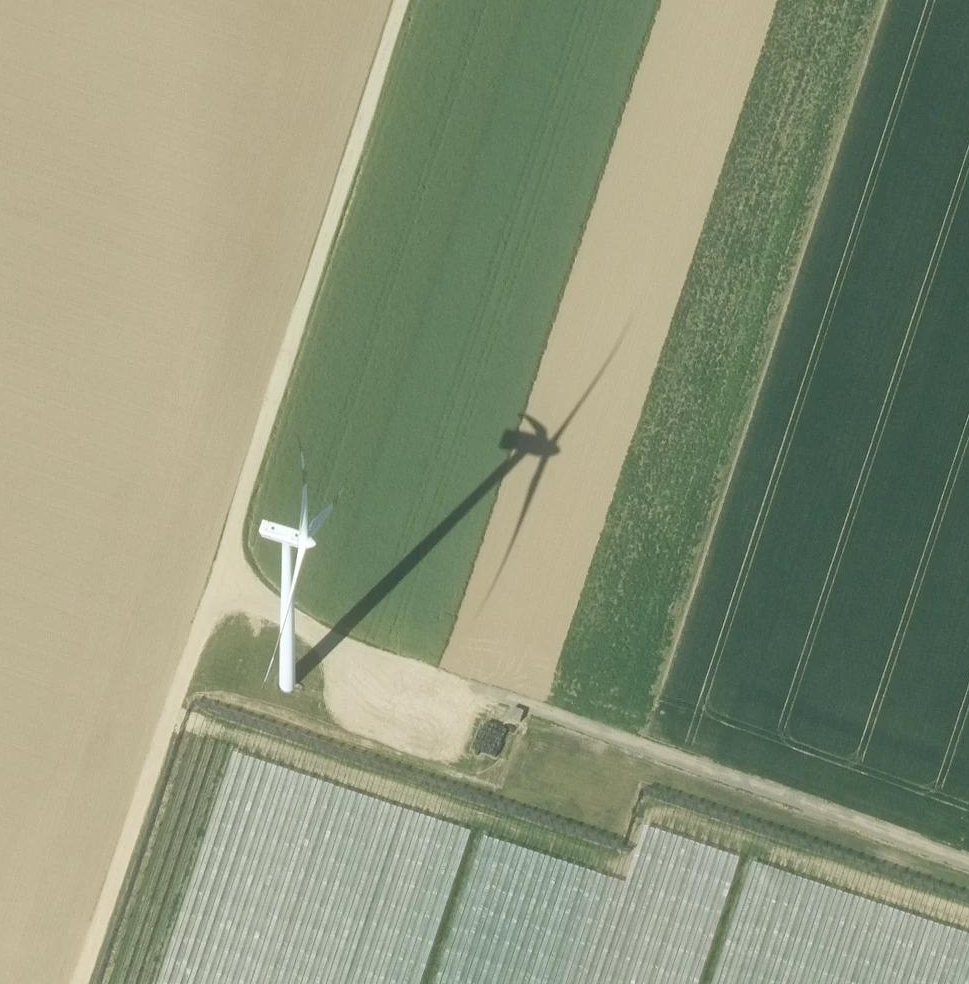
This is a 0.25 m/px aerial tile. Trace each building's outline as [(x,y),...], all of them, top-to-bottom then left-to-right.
[(653,894),(702,906),(716,848),(642,830),(629,884),(654,891),(653,894)]
